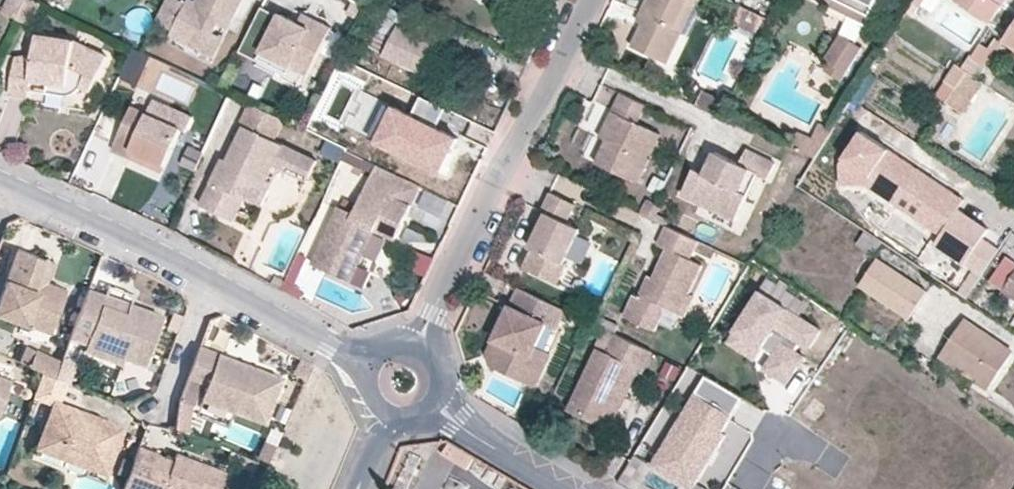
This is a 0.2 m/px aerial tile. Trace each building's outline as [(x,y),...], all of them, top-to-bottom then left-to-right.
[(21,0),(6,0),(3,9),(17,13),(21,0)] [(39,2),(34,0),(26,0),(16,21),(29,27),(39,2)] [(223,15),(234,20),(244,0),(198,0),(197,1),(195,0),(189,0),(188,2),(183,0),(167,0),(156,21),(174,29),(171,34),(197,47),(202,37),(217,28),(220,22),(223,15)] [(644,7),(651,10),(645,22),(633,44),(669,62),(697,1),(699,2),(700,0),(647,0),(644,7)] [(866,22),(877,0),(828,0),(830,1),(829,4),(866,22)] [(988,21),(1001,0),(957,0),(988,21)] [(919,6),(913,2),(906,12),(913,16),(919,6)] [(651,10),(644,7),(638,19),(645,22),(651,10)] [(280,18),(262,8),(238,52),(255,61),(257,59),(260,53),(291,69),(302,75),(306,77),(331,30),(315,22),(314,22),(310,30),(299,25),(292,21),(281,15),(280,18)] [(223,15),(220,22),(230,28),(234,20),(223,15)] [(303,16),(299,25),(310,30),(314,22),(303,16)] [(386,51),(422,70),(438,40),(402,21),(386,51)] [(1004,40),(1013,46),(1013,26),(1004,40)] [(197,47),(215,56),(227,33),(217,28),(202,37),(197,47)] [(830,62),(847,73),(863,47),(842,32),(825,58),(830,62)] [(37,51),(27,54),(16,56),(10,92),(29,96),(32,78),(49,81),(81,86),(82,87),(91,91),(106,56),(76,40),(39,34),(38,37),(37,51)] [(30,36),(27,54),(37,51),(38,37),(30,36)] [(288,76),(291,69),(260,53),(257,59),(288,76)] [(842,80),(847,73),(830,62),(825,69),(842,80)] [(964,62),(961,66),(967,70),(970,66),(964,62)] [(955,88),(967,70),(961,66),(957,64),(946,81),(955,88)] [(981,73),(970,66),(967,70),(978,78),(981,73)] [(978,78),(967,70),(955,88),(970,98),(982,80),(978,78)] [(81,86),(49,81),(47,92),(69,94),(78,92),(82,87),(81,86)] [(970,98),(955,88),(946,102),(961,112),(970,98)] [(437,122),(447,103),(422,91),(412,110),(437,122)] [(646,103),(621,92),(607,123),(614,127),(607,139),(597,161),(638,181),(661,132),(638,121),(646,103)] [(725,113),(730,102),(720,97),(715,108),(725,113)] [(149,112),(183,127),(189,114),(155,99),(149,112)] [(273,139),(283,118),(250,102),(239,125),(243,126),(228,159),(224,157),(207,194),(240,210),(247,196),(258,202),(269,178),(275,164),(285,169),(288,164),(311,175),(318,159),(273,139)] [(458,132),(437,122),(412,110),(394,102),(378,136),(437,165),(446,147),(450,149),(458,132)] [(133,149),(167,164),(183,127),(149,112),(133,105),(114,150),(129,157),(133,149)] [(799,130),(792,147),(816,157),(834,128),(820,122),(813,136),(799,130)] [(614,127),(607,123),(600,135),(607,139),(614,127)] [(579,127),(574,143),(590,147),(594,132),(579,127)] [(981,275),(999,248),(983,237),(989,228),(959,207),(947,200),(954,191),(863,129),(841,162),(840,183),(865,183),(896,204),(905,190),(926,204),(917,218),(941,234),(934,243),(975,271),(981,275)] [(180,163),(196,170),(205,152),(189,145),(180,163)] [(164,172),(167,164),(133,149),(129,157),(164,172)] [(715,155),(711,166),(706,176),(700,173),(695,171),(685,197),(740,220),(751,195),(741,191),(751,170),(759,174),(771,178),(778,162),(747,150),(741,165),(715,155)] [(706,176),(711,166),(703,164),(700,173),(706,176)] [(393,238),(419,185),(378,165),(363,196),(355,213),(342,207),(340,206),(314,263),(352,281),(369,246),(364,244),(371,227),(376,230),(393,238)] [(751,195),(759,174),(751,170),(741,191),(751,195)] [(275,182),(269,178),(258,202),(264,205),(275,182)] [(451,200),(428,189),(422,203),(444,214),(451,200)] [(355,213),(363,196),(350,190),(342,207),(355,213)] [(905,190),(896,204),(917,218),(926,204),(905,190)] [(965,198),(954,191),(947,200),(959,207),(965,198)] [(576,204),(551,192),(543,208),(548,211),(540,227),(530,247),(532,249),(524,268),(555,283),(581,228),(567,222),(576,204)] [(240,210),(207,194),(201,205),(235,220),(240,210)] [(548,211),(543,208),(534,224),(540,227),(548,211)] [(699,240),(668,225),(659,243),(669,248),(654,277),(651,275),(641,297),(635,309),(630,306),(626,314),(656,330),(667,306),(678,312),(688,294),(702,264),(691,258),(699,240)] [(369,246),(376,230),(371,227),(364,244),(369,246)] [(865,230),(864,230),(857,242),(874,254),(882,241),(865,230)] [(45,257),(17,247),(0,292),(0,312),(49,330),(62,297),(34,287),(37,278),(45,257)] [(55,260),(45,257),(37,278),(47,281),(55,260)] [(860,284),(887,302),(905,275),(878,257),(860,284)] [(1002,288),(1013,296),(1013,270),(1002,288)] [(966,297),(981,275),(975,271),(964,287),(962,285),(958,292),(966,297)] [(905,275),(887,302),(909,318),(927,291),(905,275)] [(47,281),(37,278),(34,287),(62,297),(66,288),(47,281)] [(105,293),(90,287),(71,338),(86,344),(124,358),(143,366),(163,315),(130,302),(126,311),(102,302),(105,293)] [(566,309),(520,287),(494,339),(502,343),(492,363),(536,384),(551,352),(537,346),(548,323),(558,328),(566,309)] [(822,329),(761,289),(736,328),(763,346),(765,342),(776,349),(764,367),(787,382),(804,355),(796,349),(801,342),(809,348),(822,329)] [(130,302),(105,293),(102,302),(126,311),(130,302)] [(635,309),(641,297),(635,294),(630,306),(635,309)] [(694,298),(688,294),(678,312),(686,315),(694,298)] [(620,323),(603,315),(598,324),(616,333),(620,323)] [(990,388),(1013,351),(966,318),(941,355),(990,388)] [(763,346),(736,328),(728,340),(755,358),(763,346)] [(655,352),(616,333),(607,351),(597,348),(570,409),(612,429),(640,368),(646,371),(655,352)] [(502,343),(494,339),(487,352),(492,363),(502,343)] [(124,358),(86,344),(84,351),(121,365),(124,358)] [(244,360),(200,344),(189,375),(207,382),(202,397),(267,420),(282,374),(254,364),(252,372),(241,368),(244,360)] [(44,372),(56,377),(62,360),(36,350),(30,366),(43,372),(44,372)] [(311,365),(299,359),(293,370),(305,376),(311,365)] [(254,364),(244,360),(241,368),(252,372),(254,364)] [(618,432),(646,371),(640,368),(612,429),(618,432)] [(743,397),(705,374),(652,464),(693,487),(724,431),(743,397)] [(10,380),(0,376),(0,408),(10,380)] [(80,416),(83,409),(55,397),(37,446),(71,459),(73,453),(91,460),(88,466),(107,473),(123,430),(107,418),(93,412),(90,420),(80,416)] [(93,412),(83,409),(80,416),(90,420),(93,412)] [(267,463),(276,443),(266,439),(257,459),(267,463)] [(476,456),(452,442),(445,452),(469,467),(476,456)] [(122,488),(124,488),(164,488),(165,487),(171,488),(222,488),(228,472),(178,453),(175,460),(173,468),(168,466),(170,459),(161,455),(161,452),(139,444),(122,488)] [(73,453),(71,459),(88,466),(91,460),(73,453)]
